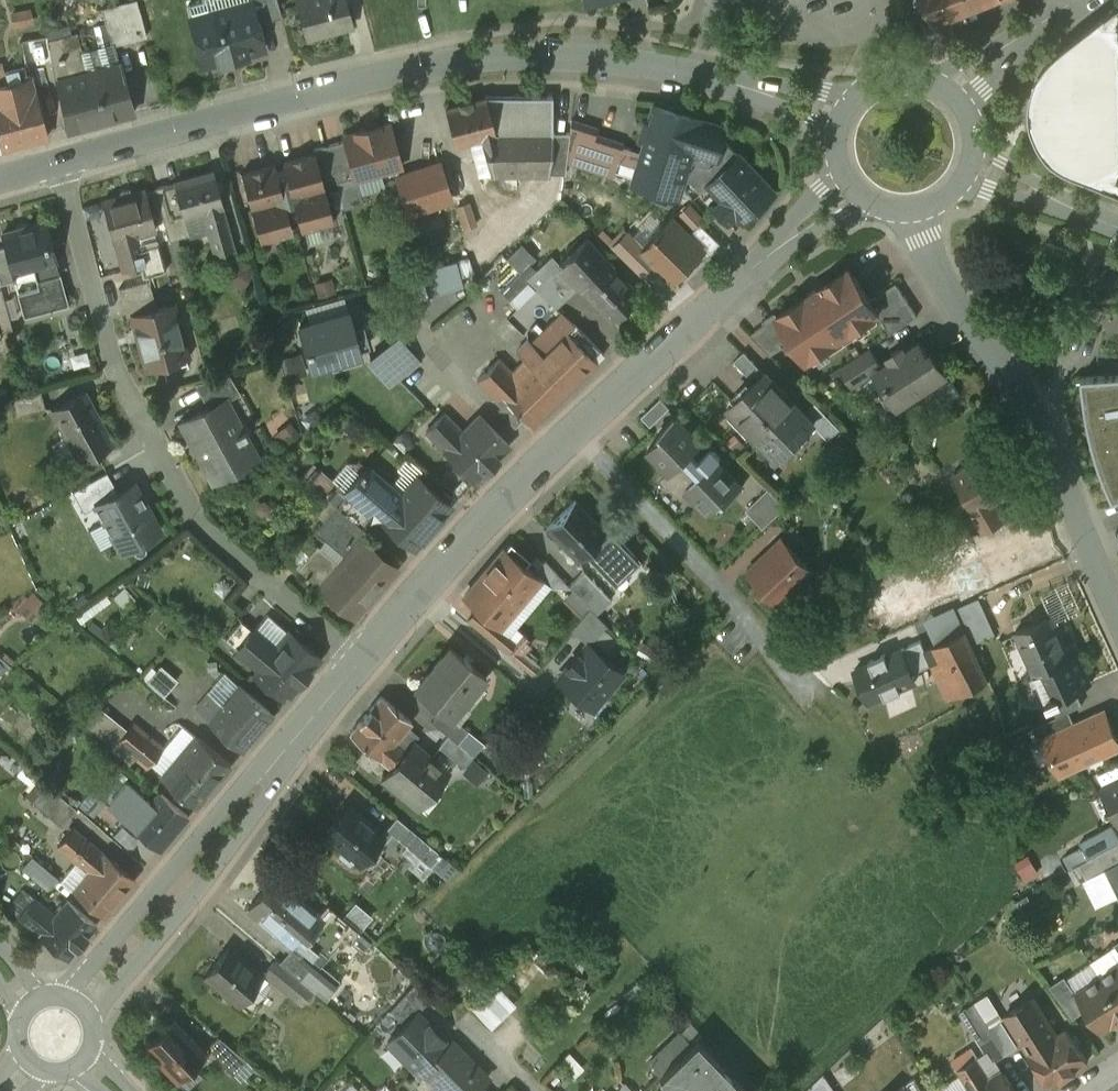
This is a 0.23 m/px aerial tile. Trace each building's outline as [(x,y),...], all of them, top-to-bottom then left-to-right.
[(121,2),(131,39),(147,35),(138,0),(131,0),(121,2)] [(250,1),(251,1),(257,22),(283,16),(279,0),(249,0),(250,1)] [(306,34),(354,22),(349,0),(297,0),(306,34)] [(936,24),(974,9),(971,0),(926,0),(936,24)] [(974,9),(997,0),(971,0),(974,9)] [(250,1),(193,17),(190,4),(188,4),(204,64),(264,48),(257,22),(251,1),(250,1)] [(121,2),(102,7),(112,44),(131,39),(121,2)] [(1062,49),(1054,56),(1043,70),(1035,85),(1031,100),(1030,115),(1035,133),(1044,149),(1056,162),(1071,171),(1117,189),(1117,6),(1062,49)] [(77,31),(48,39),(52,60),(55,81),(58,80),(58,79),(88,70),(77,31)] [(47,34),(21,39),(26,65),(52,60),(48,39),(47,34)] [(88,70),(58,79),(58,80),(69,130),(134,112),(121,61),(88,70)] [(0,62),(0,98),(11,96),(2,62),(0,62)] [(32,75),(17,79),(21,93),(36,89),(32,75)] [(1,148),(49,135),(36,89),(21,93),(11,96),(0,98),(0,142),(1,148)] [(552,98),(498,97),(486,98),(496,137),(482,140),(491,174),(518,174),(551,173),(552,131),(552,98)] [(486,98),(473,102),(472,98),(461,101),(462,105),(447,108),(456,146),(482,140),(496,137),(486,98)] [(698,119),(660,107),(636,181),(678,194),(691,149),(689,149),(698,119)] [(728,127),(698,119),(689,149),(691,149),(699,151),(710,155),(723,168),(737,155),(724,140),(728,127)] [(379,127),(378,125),(356,131),(357,133),(345,137),(346,139),(356,176),(357,177),(402,165),(390,124),(379,127)] [(571,132),(552,131),(551,173),(566,173),(571,132)] [(346,139),(327,145),(334,170),(337,181),(356,176),(346,139)] [(327,145),(313,148),(315,152),(316,152),(322,173),(334,170),(327,145)] [(710,155),(699,151),(691,177),(705,191),(710,185),(708,182),(723,168),(710,155)] [(315,152),(283,161),(286,172),(278,174),(275,163),(242,172),(261,240),(294,231),(290,216),(298,214),(302,229),(335,220),(322,173),(316,152),(315,152)] [(774,190),(740,152),(737,155),(723,168),(708,182),(710,185),(725,202),(719,207),(731,220),(737,215),(743,221),(774,190)] [(440,163),(398,176),(409,210),(451,196),(440,163)] [(214,170),(175,181),(184,216),(185,216),(203,211),(210,236),(215,253),(235,247),(223,205),(224,205),(214,170)] [(175,181),(155,187),(170,239),(190,234),(185,216),(184,216),(175,181)] [(145,189),(103,200),(114,240),(115,239),(123,269),(140,265),(148,262),(142,241),(140,232),(156,228),(145,189)] [(466,223),(478,221),(473,199),(461,201),(466,223)] [(696,200),(685,207),(695,224),(706,217),(696,200)] [(705,249),(674,218),(643,249),(674,280),(705,249)] [(67,304),(44,221),(1,233),(5,247),(11,270),(29,265),(35,288),(17,293),(24,316),(67,304)] [(157,237),(142,241),(148,262),(140,265),(143,276),(166,270),(157,237)] [(639,292),(588,237),(560,262),(559,263),(580,285),(611,319),(639,292)] [(523,244),(509,258),(521,270),(529,262),(535,256),(523,244)] [(0,248),(0,281),(1,284),(14,280),(11,270),(5,247),(0,248)] [(509,258),(504,253),(494,262),(527,295),(553,322),(564,333),(574,323),(557,306),(521,270),(509,258)] [(553,254),(536,269),(529,262),(521,270),(557,306),(580,285),(559,263),(560,262),(553,254)] [(418,296),(466,282),(459,257),(411,271),(418,296)] [(527,295),(494,262),(476,282),(506,314),(507,313),(508,314),(516,305),(527,295)] [(779,315),(777,316),(791,336),(807,360),(878,313),(880,311),(872,299),(851,267),(779,315)] [(150,279),(120,287),(124,302),(154,294),(150,279)] [(897,282),(872,299),(880,311),(878,313),(891,333),(919,315),(897,282)] [(0,288),(0,331),(13,328),(2,287),(0,288)] [(154,294),(124,302),(128,317),(134,315),(134,314),(158,308),(154,294)] [(158,308),(134,314),(134,315),(147,364),(186,354),(173,303),(158,308)] [(516,305),(508,314),(507,313),(506,314),(515,322),(524,313),(516,305)] [(470,307),(459,315),(468,326),(479,317),(470,307)] [(351,310),(301,325),(312,367),(363,352),(351,310)] [(777,312),(764,320),(766,324),(751,333),(771,354),(784,346),(782,343),(791,336),(777,316),(779,315),(777,312)] [(553,322),(540,335),(550,346),(564,333),(553,322)] [(550,346),(535,361),(531,356),(520,367),(524,372),(518,378),(503,393),(531,422),(604,353),(575,323),(574,323),(564,333),(550,346)] [(399,337),(374,357),(385,370),(410,350),(399,337)] [(922,341),(907,351),(901,348),(892,353),(893,360),(883,366),(877,371),(877,372),(886,385),(882,387),(881,393),(888,404),(894,406),(898,403),(899,405),(948,373),(934,351),(930,354),(922,341)] [(871,347),(841,366),(855,387),(877,372),(877,371),(876,371),(883,366),(871,347)] [(766,373),(745,351),(736,360),(756,382),(766,373)] [(415,352),(407,360),(412,365),(420,358),(415,352)] [(518,378),(495,354),(478,370),(483,375),(479,379),(498,398),(503,393),(518,378)] [(232,372),(196,382),(209,406),(226,398),(241,390),(232,372)] [(756,382),(731,406),(759,435),(795,401),(766,372),(766,373),(756,382)] [(1082,376),(1085,402),(1090,427),(1096,452),(1104,476),(1114,500),(1117,498),(1117,374),(1082,376)] [(0,381),(0,390),(18,385),(15,377),(0,381)] [(485,411),(465,388),(456,396),(477,418),(481,415),(485,411)] [(41,390),(12,398),(17,415),(46,407),(41,390)] [(114,443),(84,390),(52,408),(71,442),(78,438),(87,455),(81,459),(82,462),(114,443)] [(209,406),(183,420),(213,479),(249,460),(238,438),(249,432),(246,427),(242,429),(226,398),(209,406)] [(662,400),(645,416),(652,423),(669,407),(662,400)] [(795,401),(759,435),(779,457),(786,457),(793,449),(794,443),(815,422),(807,414),(795,401)] [(839,427),(817,404),(807,414),(815,422),(829,437),(839,427)] [(463,431),(446,413),(428,431),(445,449),(463,431)] [(463,431),(445,449),(475,479),(510,445),(481,415),(477,418),(463,431)] [(703,442),(676,415),(659,431),(663,435),(649,448),(670,470),(662,478),(675,490),(694,502),(698,499),(710,511),(724,498),(727,502),(744,485),(719,459),(722,457),(712,447),(707,451),(700,444),(703,442)] [(1005,445),(954,473),(975,510),(974,511),(974,512),(971,514),(982,534),(1008,519),(997,501),(1027,484),(1005,445)] [(347,490),(345,492),(370,512),(371,513),(377,507),(382,511),(383,510),(398,492),(367,466),(347,490)] [(398,492),(383,510),(382,511),(379,515),(414,546),(449,505),(413,474),(398,492)] [(119,554),(165,530),(138,480),(93,504),(119,554)] [(370,512),(345,492),(347,490),(339,483),(328,496),(337,505),(360,524),(370,512)] [(770,489),(749,509),(764,525),(785,505),(770,489)] [(1025,496),(1004,507),(1010,518),(1031,506),(1025,496)] [(577,501),(550,528),(580,558),(593,546),(607,532),(605,530),(577,501)] [(360,524),(337,505),(316,530),(346,556),(363,537),(368,531),(360,524)] [(960,523),(939,538),(923,547),(928,556),(967,534),(960,523)] [(610,525),(605,530),(607,532),(593,546),(613,567),(632,548),(610,525)] [(967,534),(928,556),(931,564),(866,600),(883,631),(947,597),(992,582),(967,534)] [(346,556),(341,563),(324,549),(305,571),(357,615),(398,567),(363,537),(346,556)] [(784,539),(750,571),(781,603),(814,571),(784,539)] [(511,544),(466,594),(529,649),(552,622),(523,597),(541,577),(526,564),(529,560),(511,544)] [(612,599),(585,570),(570,585),(597,614),(612,599)] [(1074,578),(1050,587),(1061,618),(1085,609),(1074,578)] [(982,639),(999,631),(981,594),(965,603),(982,639)] [(289,631),(269,614),(256,629),(276,647),(289,631)] [(1053,615),(1019,631),(1021,634),(1015,637),(1020,648),(1026,645),(1050,700),(1050,701),(1077,689),(1091,683),(1079,656),(1072,659),(1064,640),(1067,639),(1060,624),(1058,625),(1053,615)] [(242,618),(226,637),(238,648),(255,629),(242,618)] [(289,631),(276,647),(256,629),(255,629),(238,648),(259,666),(258,666),(273,679),(268,685),(283,698),(289,692),(290,694),(321,657),(290,630),(289,631)] [(966,630),(927,648),(949,698),(989,680),(966,630)] [(922,640),(902,649),(912,673),(933,664),(922,640)] [(622,672),(588,644),(578,656),(577,654),(567,666),(569,667),(562,676),(562,682),(592,707),(622,672)] [(451,645),(416,687),(442,709),(451,717),(452,716),(486,675),(451,645)] [(871,663),(856,669),(870,702),(885,695),(886,697),(902,690),(902,688),(916,681),(912,673),(902,649),(887,655),(886,653),(870,660),(871,663)] [(12,665),(0,654),(0,675),(12,665)] [(13,673),(2,683),(7,690),(19,680),(13,673)] [(273,713),(238,684),(222,703),(209,719),(244,748),(273,713)] [(1077,689),(1050,701),(1058,716),(1083,704),(1077,689)] [(222,703),(208,691),(194,707),(209,719),(222,703)] [(382,695),(351,731),(393,766),(407,750),(396,740),(413,721),(382,695)] [(126,731),(96,706),(84,721),(113,746),(117,741),(126,731)] [(469,730),(452,716),(451,717),(442,709),(432,720),(449,734),(459,743),(469,730)] [(1117,749),(1101,715),(1042,742),(1058,776),(1117,749)] [(163,749),(132,723),(126,731),(117,741),(148,766),(163,749)] [(459,743),(449,734),(439,746),(464,767),(474,756),(459,743)] [(197,804),(231,764),(197,735),(163,776),(197,804)] [(449,771),(414,742),(393,766),(385,776),(414,801),(429,785),(434,789),(449,771)] [(1103,789),(1117,820),(1117,781),(1103,789)] [(78,808),(48,783),(33,801),(63,826),(78,808)] [(145,809),(131,825),(160,849),(189,815),(160,791),(145,809)] [(129,796),(112,816),(127,829),(131,825),(145,809),(129,796)] [(384,834),(349,804),(325,833),(343,848),(342,852),(351,860),(355,858),(360,863),(384,834)] [(442,854),(398,816),(387,828),(432,865),(442,854)] [(1081,843),(1089,858),(1117,843),(1117,832),(1114,825),(1081,843)] [(104,852),(74,826),(58,845),(77,862),(89,871),(73,889),(104,916),(136,878),(104,851),(104,852)] [(1089,858),(1097,874),(1106,869),(1117,863),(1117,843),(1089,858)] [(58,876),(33,855),(22,867),(48,888),(58,876)] [(77,862),(62,880),(73,889),(73,890),(73,889),(89,871),(77,862)] [(1106,869),(1117,894),(1117,863),(1106,869)] [(320,914),(278,878),(251,910),(279,934),(283,929),(322,962),(345,935),(350,940),(360,929),(329,903),(320,914)] [(68,899),(55,914),(35,897),(35,898),(25,890),(24,889),(9,907),(19,916),(39,933),(68,958),(97,924),(68,899)] [(240,1003),(264,974),(229,945),(205,975),(240,1003)] [(1117,946),(1093,961),(1101,976),(1117,1002),(1117,948),(1117,946)] [(313,990),(276,959),(266,971),(303,1002),(313,990)] [(523,992),(538,980),(521,959),(506,971),(523,992)] [(341,981),(327,969),(321,977),(335,988),(341,981)] [(1066,976),(1051,985),(1059,995),(1072,986),(1066,976)] [(1101,976),(1076,992),(1087,1008),(1103,1032),(1116,1024),(1117,1023),(1117,1002),(1101,976)] [(498,978),(472,1002),(493,1025),(519,1001),(498,978)] [(1076,992),(1072,986),(1059,995),(1075,1016),(1087,1008),(1076,992)] [(1059,1032),(1036,997),(1008,1015),(1031,1050),(1028,1052),(1050,1085),(1090,1060),(1067,1027),(1059,1032)] [(423,1069),(449,1043),(417,1012),(387,1041),(420,1074),(424,1069),(423,1069)] [(1022,1041),(1003,1014),(988,1024),(1006,1052),(1022,1041)] [(208,1056),(174,1020),(147,1046),(178,1078),(192,1064),(196,1068),(208,1056)] [(988,1024),(974,1033),(992,1061),(1006,1052),(988,1024)] [(248,1060),(219,1036),(208,1046),(234,1073),(248,1060)] [(696,1039),(660,1075),(661,1076),(665,1071),(676,1083),(672,1088),(675,1090),(747,1090),(696,1039)] [(452,1040),(449,1043),(423,1069),(424,1069),(445,1090),(474,1090),(482,1083),(489,1077),(452,1040)] [(970,1046),(952,1057),(970,1085),(972,1088),(989,1077),(970,1046)] [(972,1088),(970,1085),(960,1090),(1016,1090),(1002,1069),(989,1077),(972,1088)] [(344,1090),(359,1090),(360,1090),(352,1082),(344,1090)]
